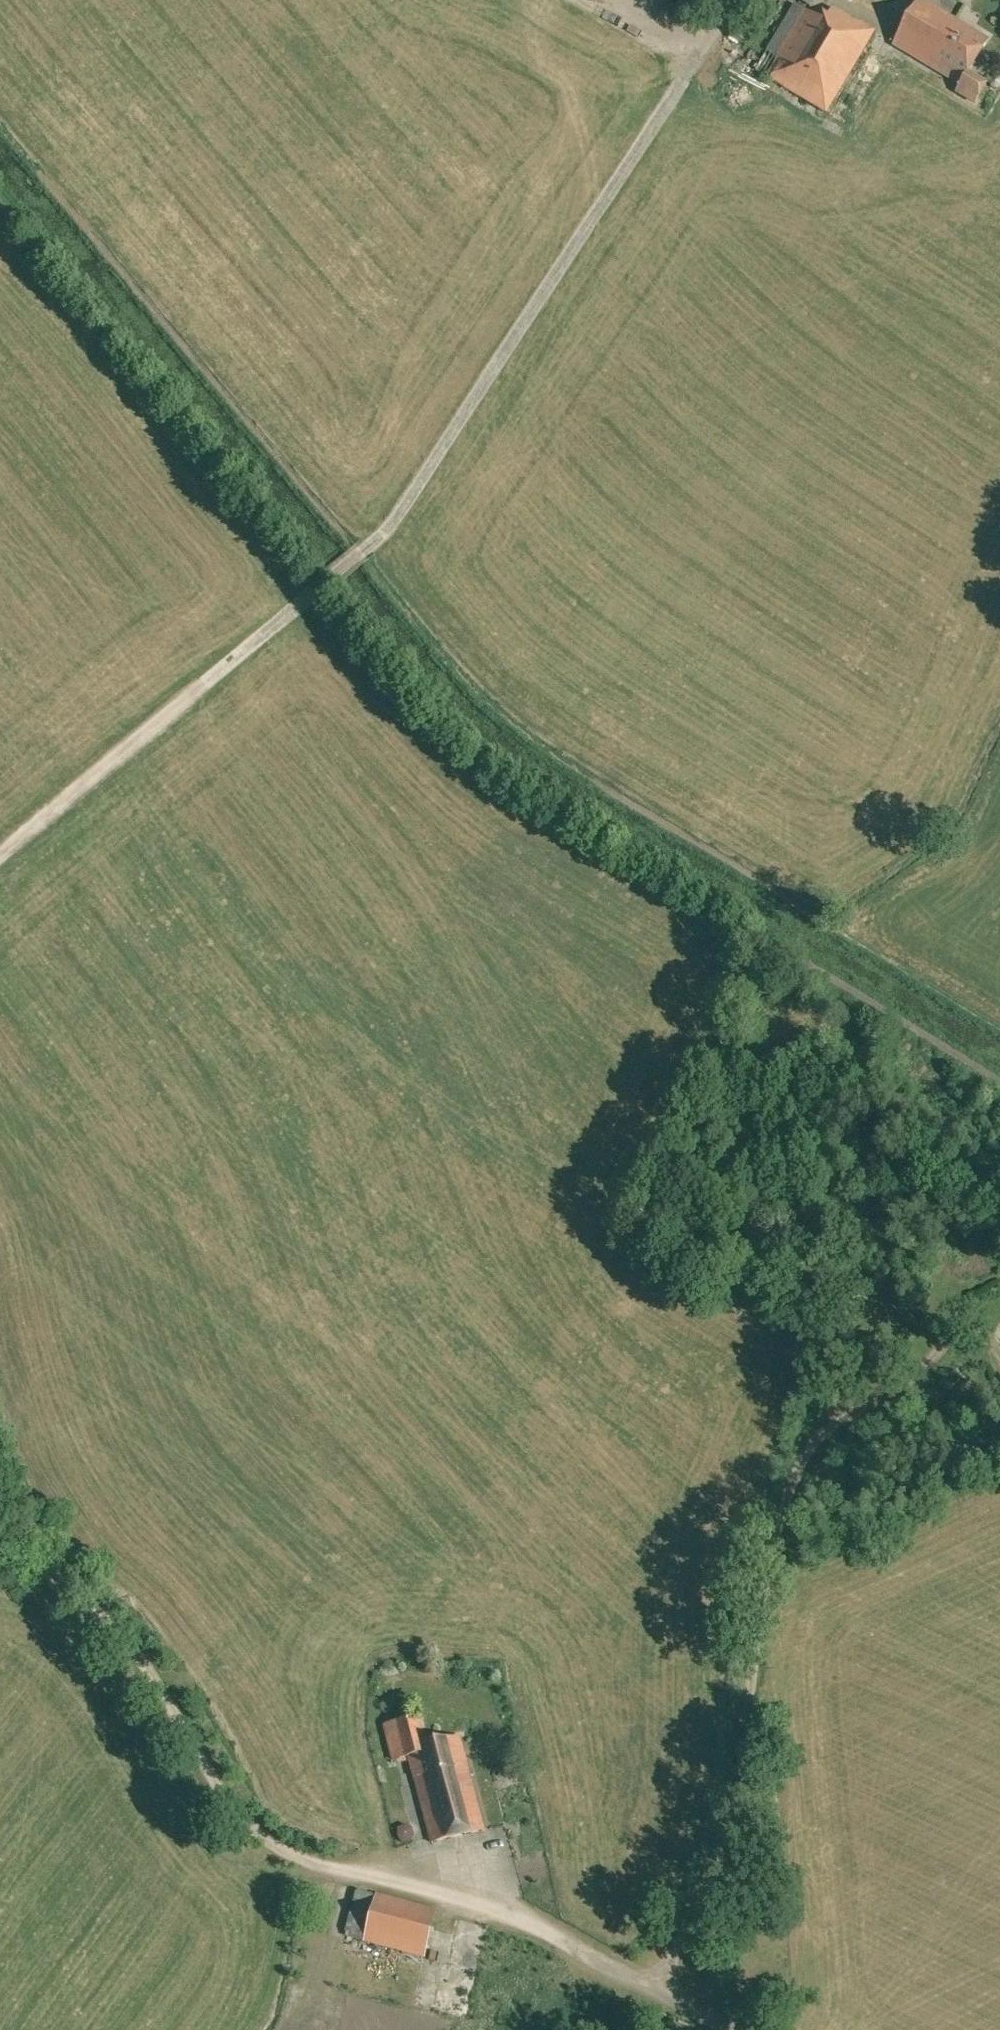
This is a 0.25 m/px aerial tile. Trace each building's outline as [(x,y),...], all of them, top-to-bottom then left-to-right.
[(986,84),(968,73),(988,39),(924,0),(919,0),(893,44),(960,84),(956,90),(976,102),(986,84)] [(826,112),(875,31),(861,22),(860,24),(833,8),(825,22),(794,4),(755,70),(826,112)] [(999,1448),(999,1435),(997,1430),(986,1435),(994,1451),(999,1448)] [(431,1842),(484,1829),(460,1736),(425,1744),(418,1717),(385,1725),(394,1759),(409,1755),(431,1842)] [(422,1956),(434,1909),(377,1894),(365,1941),(422,1956)]
